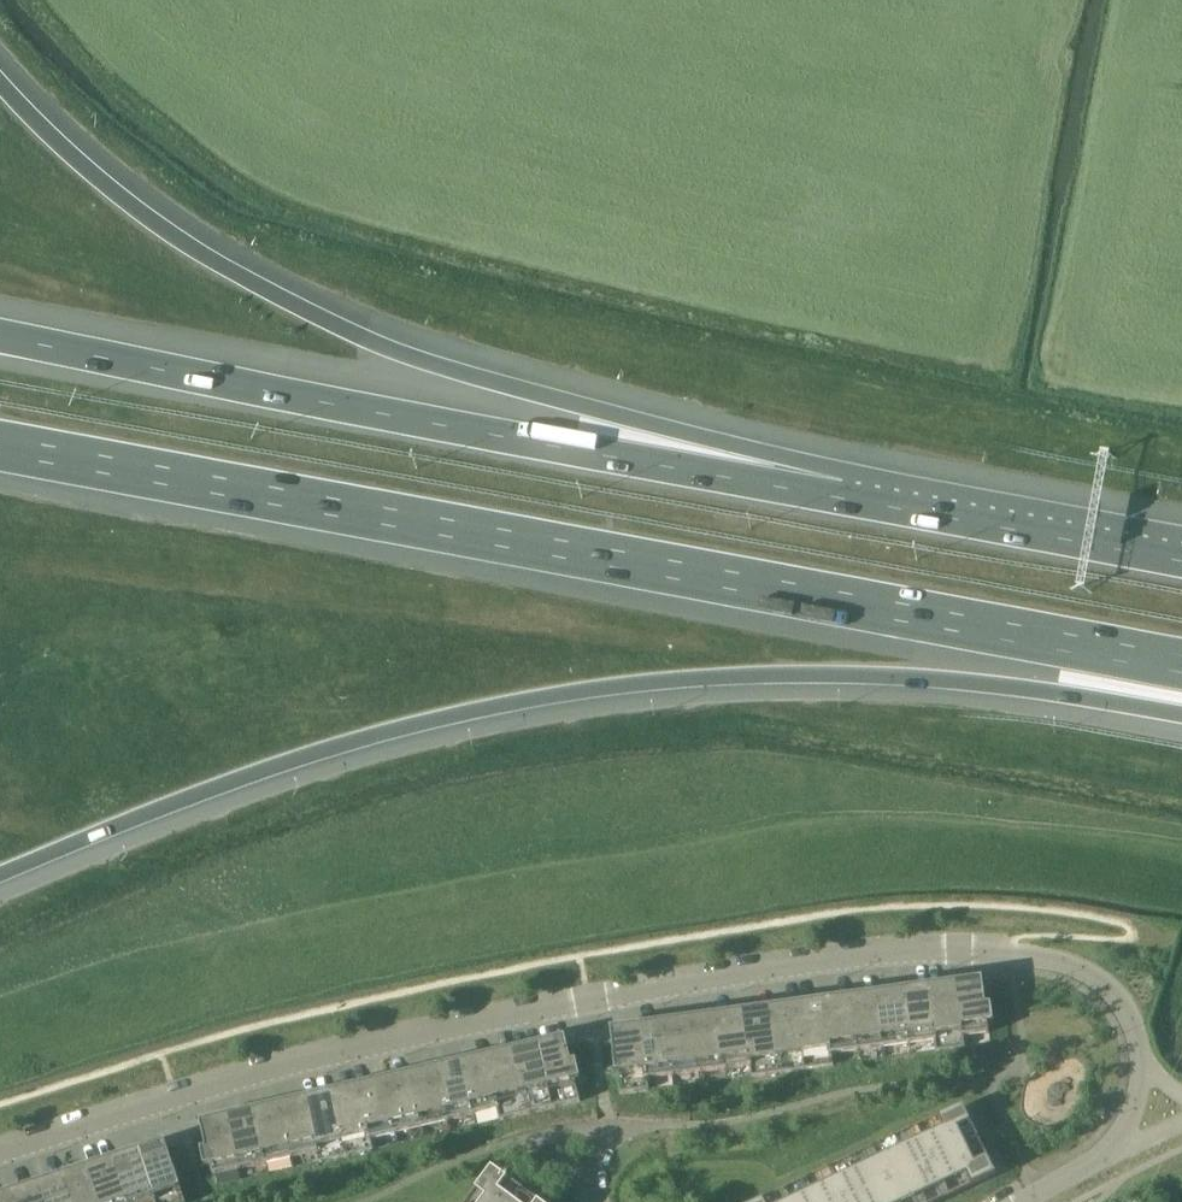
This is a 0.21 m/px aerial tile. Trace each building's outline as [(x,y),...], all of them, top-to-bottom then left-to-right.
[(983,979),(955,983),(956,989),(963,1037),(964,1037),(990,1033),(989,1024),(995,1023),(992,1005),(987,1006),(984,986),(983,979)] [(955,983),(929,986),(930,993),(937,1041),(935,1041),(937,1052),(966,1048),(964,1037),(963,1037),(956,989),(955,983)] [(929,986),(903,990),(904,997),(910,1044),(935,1041),(937,1041),(930,993),(929,986)] [(903,990),(877,993),(877,1000),(884,1048),(910,1044),(904,997),(903,990)] [(877,993),(850,997),(851,1004),(858,1051),(884,1048),(877,1000),(877,993)] [(850,997),(824,1001),(825,1007),(831,1055),(833,1055),(858,1051),(851,1004),(850,997)] [(824,1001),(797,1004),(798,1011),(806,1070),(834,1066),(833,1055),(831,1055),(825,1007),(824,1001)] [(797,1004),(771,1008),(772,1015),(780,1074),(806,1070),(798,1011),(797,1004)] [(771,1008),(744,1011),(745,1018),(752,1066),(751,1066),(752,1077),(780,1074),(772,1015),(771,1008)] [(744,1011),(718,1015),(719,1022),(726,1069),(751,1066),(752,1066),(745,1018),(744,1011)] [(718,1015),(692,1019),(693,1025),(699,1073),(726,1069),(719,1022),(718,1015)] [(692,1019),(666,1022),(667,1029),(673,1076),(699,1073),(693,1025),(692,1019)] [(666,1022),(640,1026),(641,1032),(647,1080),(649,1080),(673,1076),(667,1029),(666,1022)] [(640,1026),(612,1029),(613,1036),(621,1095),(644,1092),(650,1091),(650,1090),(649,1080),(647,1080),(641,1032),(640,1026)] [(566,1037),(539,1044),(541,1050),(554,1108),(581,1102),(576,1081),(582,1080),(577,1062),(572,1063),(568,1044),(566,1037)] [(539,1044),(513,1050),(515,1056),(528,1114),(554,1108),(541,1050),(539,1044)] [(513,1050),(487,1056),(489,1063),(500,1109),(498,1110),(501,1120),(501,1121),(528,1114),(515,1056),(513,1050)] [(487,1056),(461,1062),(463,1069),(474,1115),(498,1110),(500,1109),(489,1063),(487,1056)] [(461,1062),(435,1068),(437,1075),(448,1121),(474,1115),(463,1069),(461,1062)] [(435,1068),(409,1074),(411,1081),(422,1127),(448,1121),(437,1075),(435,1068)] [(409,1074),(383,1080),(385,1087),(396,1133),(422,1127),(411,1081),(409,1074)] [(383,1080),(357,1086),(359,1093),(370,1139),(371,1139),(396,1133),(385,1087),(383,1080)] [(357,1086),(332,1092),(333,1099),(347,1157),(374,1150),(371,1139),(370,1139),(359,1093),(357,1086)] [(332,1092),(306,1098),(307,1105),(318,1152),(317,1152),(319,1162),(320,1163),(347,1157),(333,1099),(332,1092)] [(306,1098),(280,1104),(282,1111),(293,1158),(317,1152),(318,1152),(307,1105),(306,1098)] [(280,1104),(254,1110),(256,1117),(267,1164),(293,1158),(282,1111),(280,1104)] [(939,1118),(765,1201),(764,1201),(762,1201),(941,1201),(984,1182),(997,1176),(993,1168),(994,1168),(967,1113),(964,1106),(939,1118)] [(254,1110),(229,1116),(230,1123),(241,1170),(267,1164),(256,1117),(254,1110)] [(229,1116),(201,1123),(203,1129),(208,1149),(202,1150),(206,1168),(212,1167),(214,1176),(241,1170),(230,1123),(229,1116)] [(140,1150),(142,1157),(157,1201),(186,1201),(169,1148),(167,1141),(140,1150)] [(115,1158),(117,1165),(129,1201),(157,1201),(142,1157),(140,1150),(115,1158)] [(89,1167),(91,1173),(101,1201),(129,1201),(117,1165),(115,1158),(89,1167)] [(64,1175),(66,1181),(73,1201),(101,1201),(91,1173),(89,1167),(64,1175)] [(526,1193),(501,1174),(500,1174),(494,1169),(477,1191),(478,1192),(470,1201),(539,1201),(526,1193)] [(39,1183),(41,1190),(45,1201),(73,1201),(66,1181),(64,1175),(39,1183)] [(13,1192),(15,1198),(17,1201),(45,1201),(41,1190),(39,1183),(13,1192)] [(0,1196),(0,1201),(17,1201),(15,1198),(13,1192),(0,1196)]
